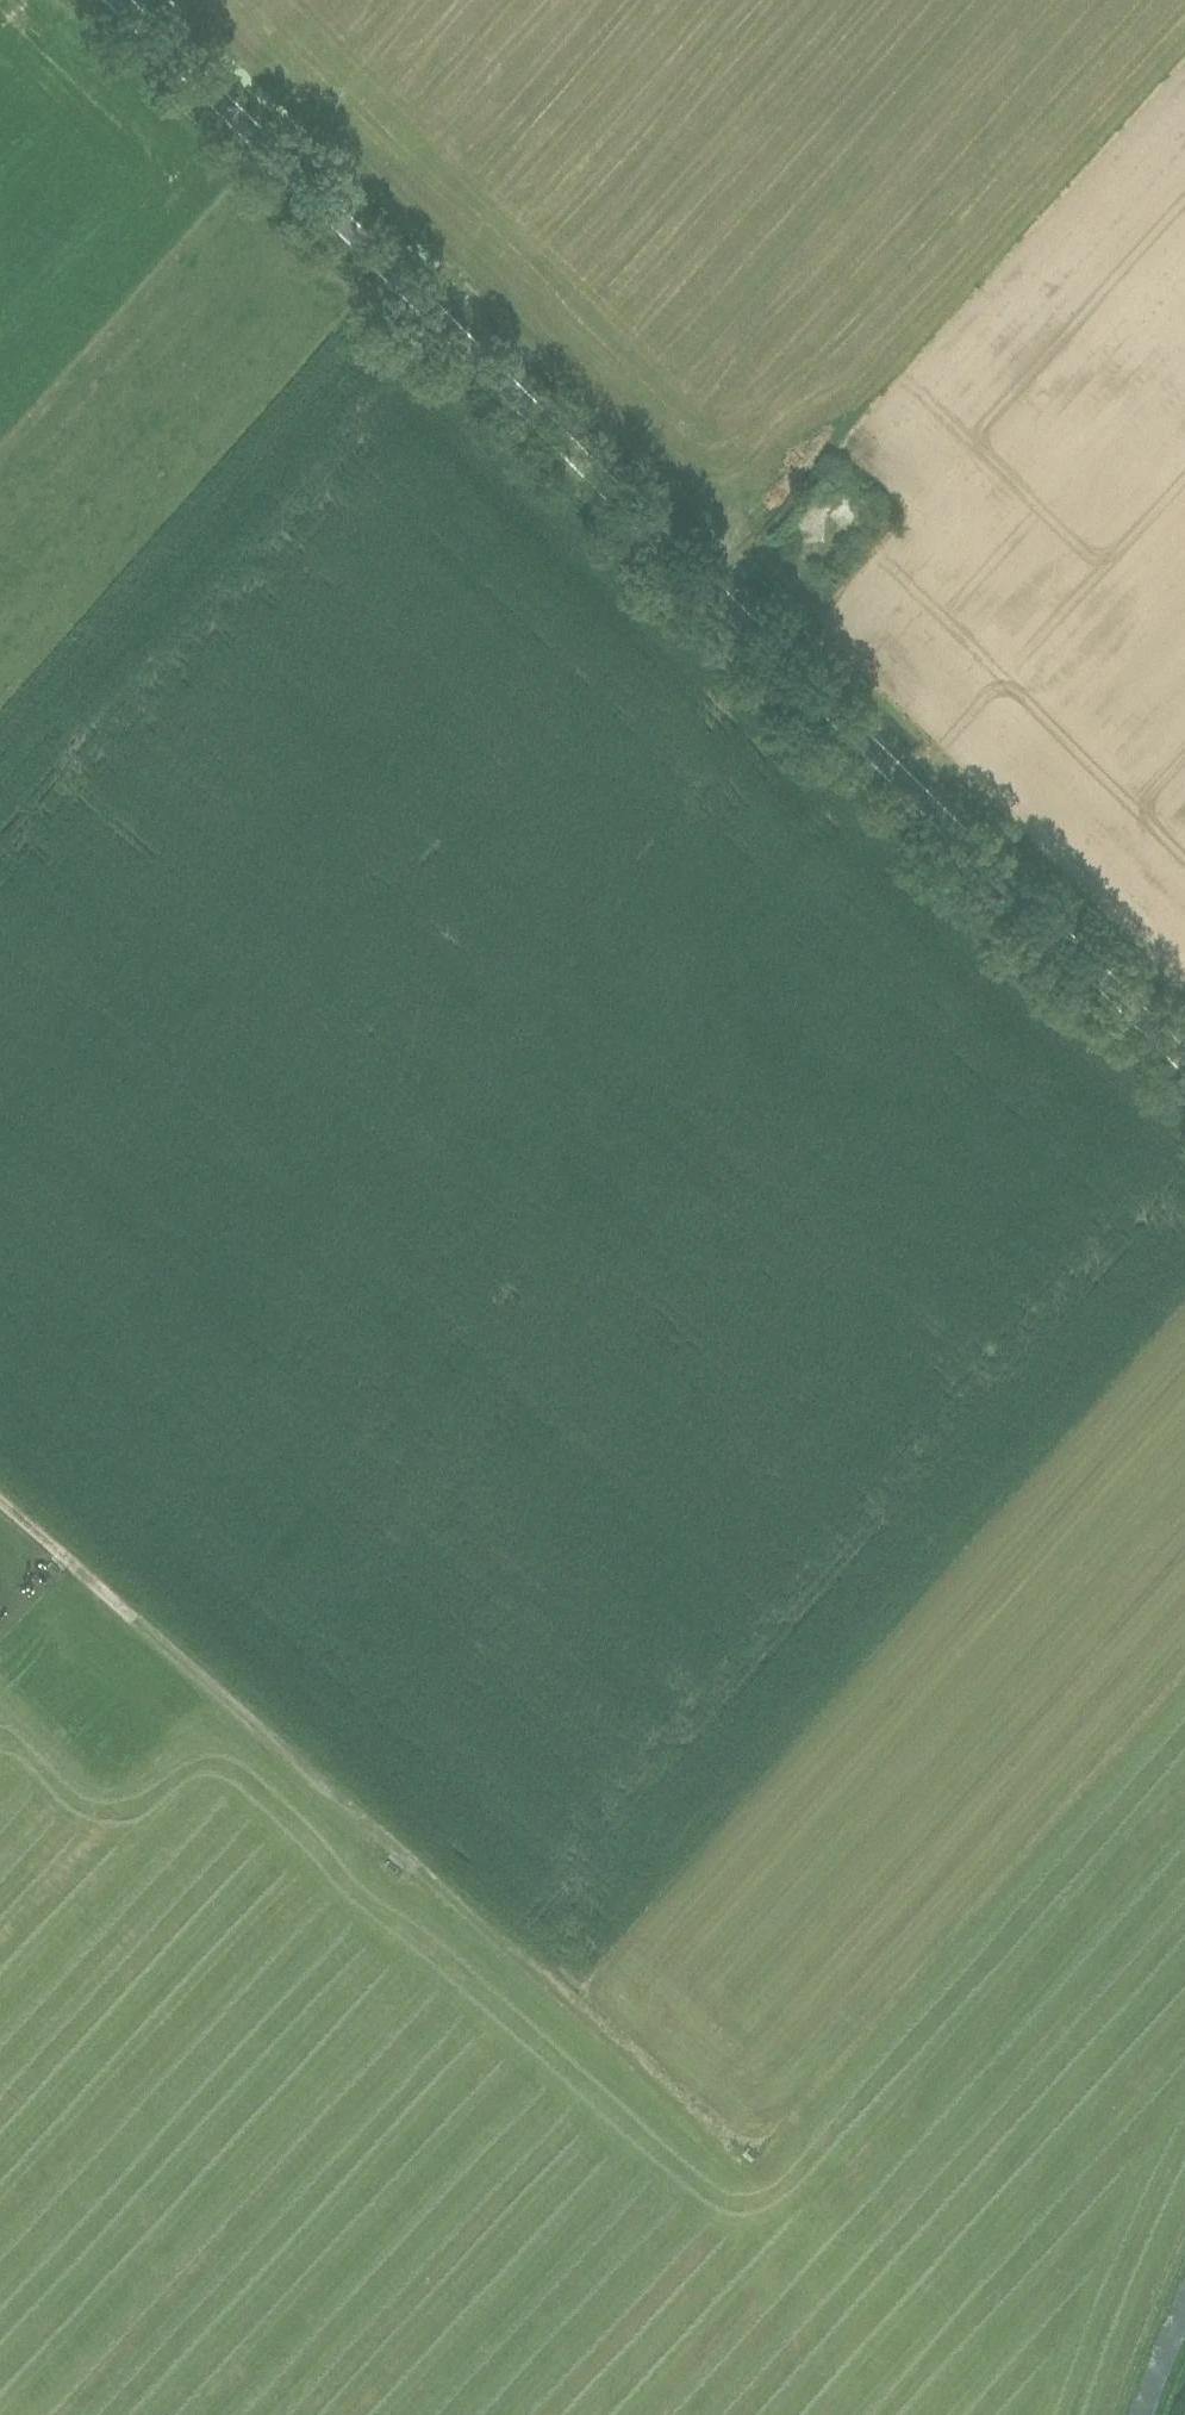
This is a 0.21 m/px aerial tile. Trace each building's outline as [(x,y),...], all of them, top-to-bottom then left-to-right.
[(878,522),(870,524),(863,504),(838,512),(847,541),(880,531),(878,522)]
